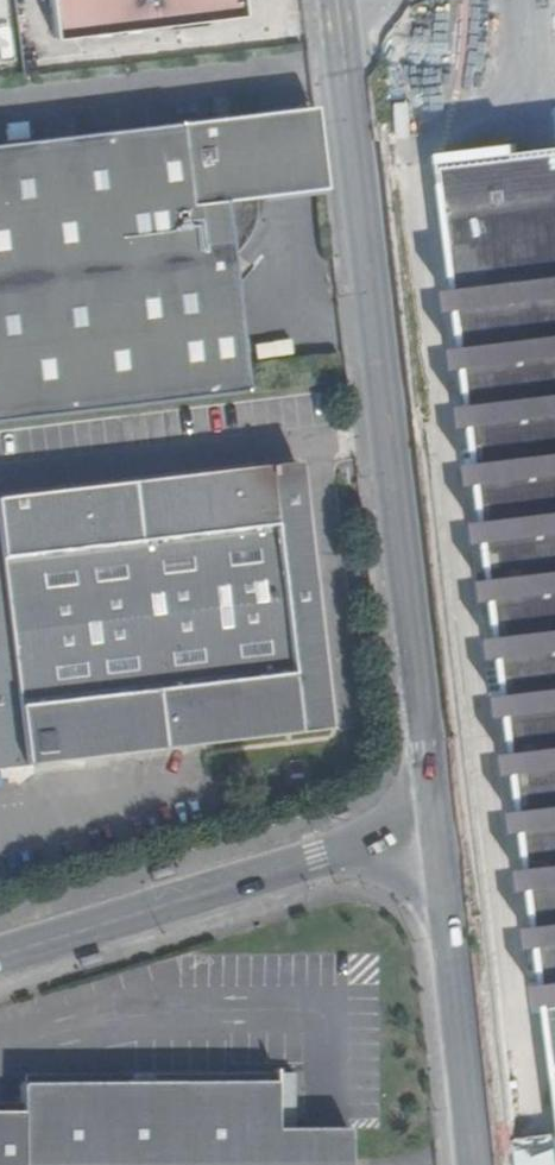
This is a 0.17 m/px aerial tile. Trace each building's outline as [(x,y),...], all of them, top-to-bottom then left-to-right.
[(18,44),(53,40),(49,0),(13,0),(18,44)] [(53,40),(244,16),(242,0),(49,0),(53,40)] [(445,71),(471,70),(470,23),(443,24),(445,71)] [(325,196),(315,113),(243,122),(253,204),(325,196)] [(245,397),(237,333),(198,301),(229,263),(244,244),(247,241),(249,237),(251,232),(253,226),(254,220),(254,216),(254,211),(253,204),(243,122),(0,150),(0,427),(245,397)] [(443,160),(471,393),(544,1016),(554,1015),(554,147),(443,160)] [(237,333),(229,263),(198,301),(237,333)] [(328,735),(314,615),(313,608),(310,584),(296,466),(165,482),(0,502),(0,774),(328,735)] [(318,583),(310,584),(313,608),(314,615),(321,614),(318,583)] [(265,1080),(14,1083),(14,1112),(0,1112),(0,1164),(342,1164),(342,1129),(266,1129),(265,1080)] [(506,1141),(508,1164),(554,1164),(554,1135),(506,1141)]
